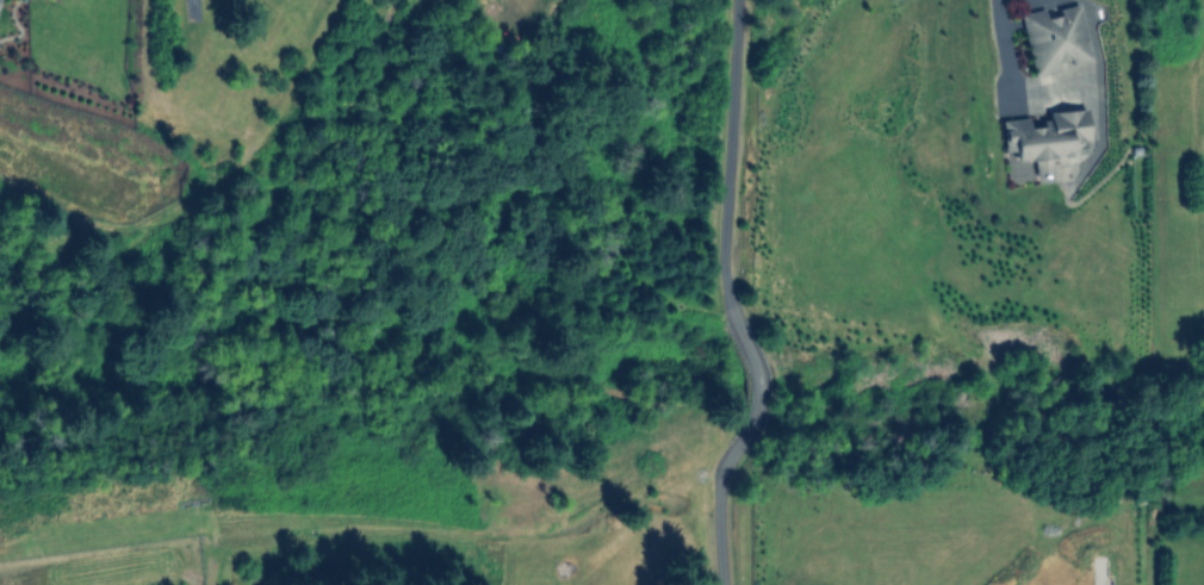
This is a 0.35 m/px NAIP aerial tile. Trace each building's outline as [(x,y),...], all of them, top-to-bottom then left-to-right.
[(1090,59),(1079,3),(1056,8),(1058,14),(1045,17),(1043,8),(1021,13),(1034,75),(1058,70),(1056,61),(1071,59),(1072,63),(1090,59)]
